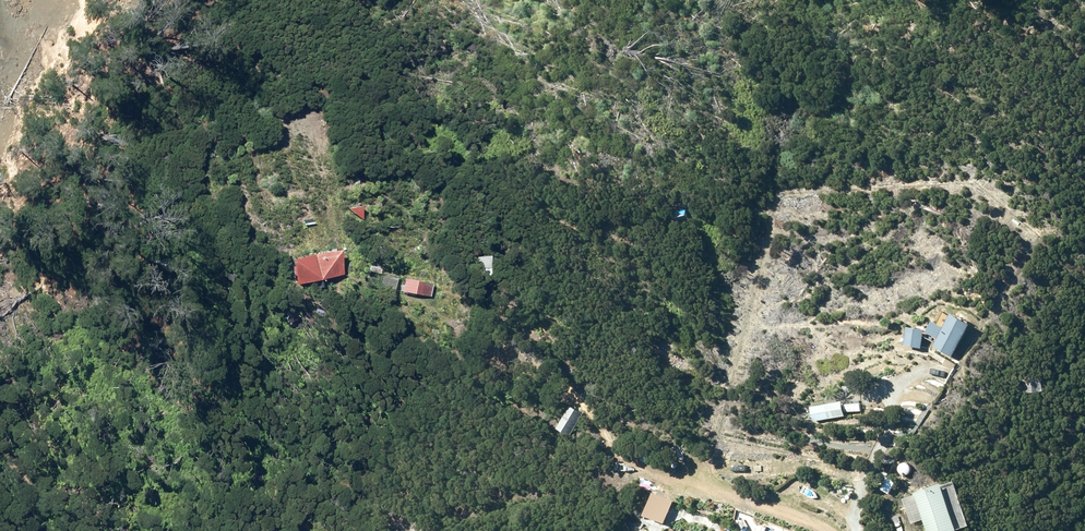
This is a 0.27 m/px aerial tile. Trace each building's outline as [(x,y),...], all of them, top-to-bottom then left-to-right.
[(350,206),(363,216),(363,201),(350,206)] [(340,248),(293,254),(297,278),(343,271),(340,248)] [(491,253),(476,254),(477,280),(492,279),(491,253)] [(382,269),(382,267),(371,264),(367,283),(394,290),(398,273),(382,269)] [(404,276),(402,289),(430,294),(433,281),(404,276)] [(928,334),(937,342),(936,344),(953,356),(977,323),(958,309),(953,316),(945,310),(928,333),(929,328),(912,324),(907,343),(924,347),(928,334)] [(1048,375),(1026,377),(1028,391),(1050,389),(1048,375)] [(861,402),(844,404),(845,412),(861,410),(861,402)] [(572,404),(560,426),(572,434),(585,412),(572,404)] [(829,404),(814,406),(815,420),(831,418),(829,404)] [(890,475),(882,488),(890,493),(898,480),(890,475)] [(918,490),(919,493),(905,498),(913,522),(926,518),(930,530),(959,530),(963,529),(947,480),(918,490)]
